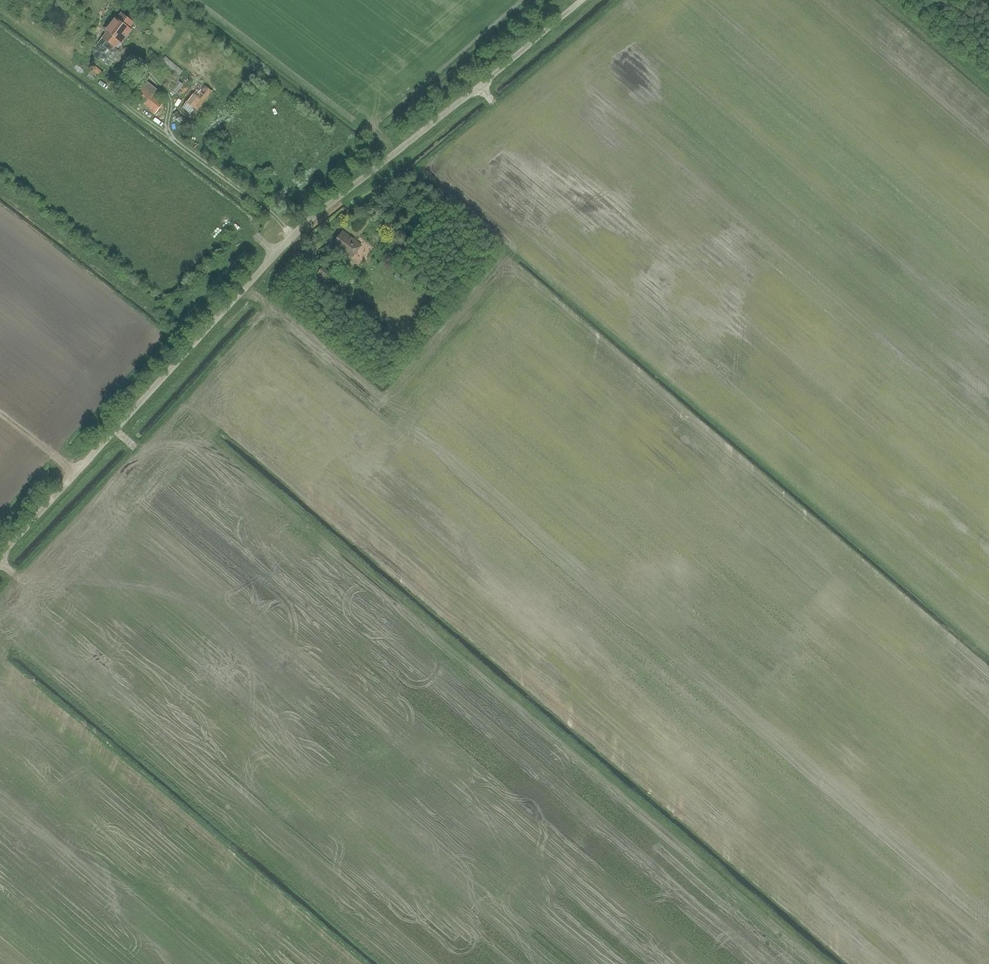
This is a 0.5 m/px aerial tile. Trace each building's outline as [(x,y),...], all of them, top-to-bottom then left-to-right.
[(103,37),(96,47),(104,53),(111,44),(115,46),(119,41),(121,43),(131,30),(129,28),(133,23),(122,14),(118,20),(115,18),(105,30),(108,32),(104,37),(103,37)] [(155,114),(165,102),(154,93),(157,90),(139,76),(134,83),(129,90),(131,92),(129,95),(136,99),(137,98),(149,108),(151,110),(150,111),(155,114)] [(193,120),(214,93),(197,80),(183,99),(187,102),(180,110),(193,120)] [(176,95),(183,85),(178,81),(170,91),(176,95)] [(351,258),(361,245),(343,231),(333,244),(351,258)]
